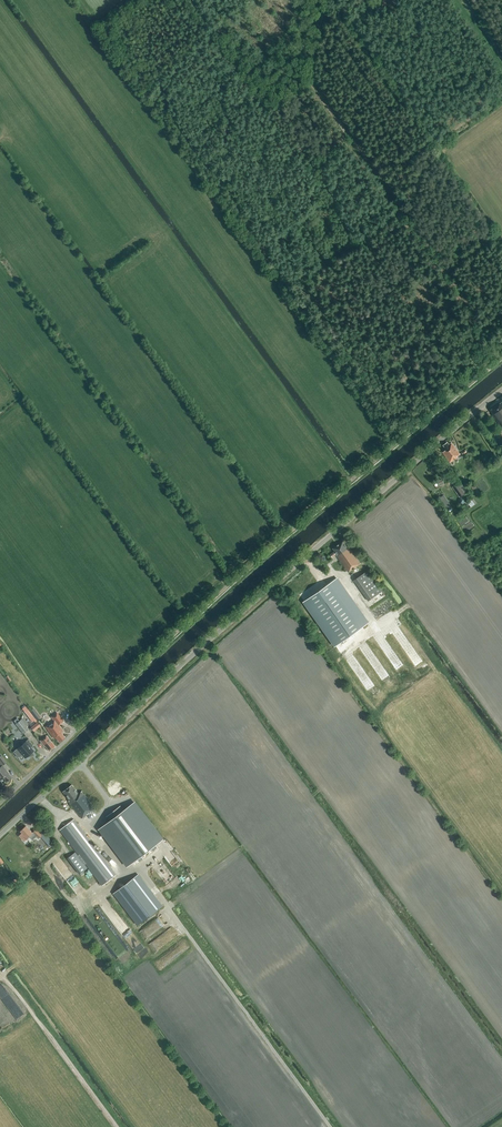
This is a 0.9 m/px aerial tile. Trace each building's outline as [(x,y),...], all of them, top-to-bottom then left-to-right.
[(501,402),(490,410),(493,415),(492,415),(501,429),(501,403),(501,402)] [(449,445),(447,442),(443,445),(446,450),(443,452),(450,462),(457,457),(457,456),(460,454),(451,443),(449,445)] [(492,462),(488,456),(484,459),(487,465),(492,462)] [(459,485),(458,483),(452,487),(459,497),(467,492),(462,484),(459,485)] [(475,484),(472,486),(478,496),(481,493),(475,484)] [(443,495),(439,498),(447,509),(451,506),(443,495)] [(458,505),(465,507),(467,499),(461,497),(458,505)] [(473,499),(467,504),(470,508),(476,503),(473,499)] [(460,519),(464,530),(466,529),(464,525),(471,522),(468,515),(460,519)] [(347,548),(343,541),(333,549),(335,551),(330,555),(332,557),(335,555),(336,556),(348,572),(360,564),(348,547),(347,548)] [(368,601),(383,591),(369,570),(354,580),(368,601)] [(336,579),(304,601),(335,646),(367,623),(336,579)] [(397,668),(398,670),(406,668),(405,665),(403,665),(400,661),(398,657),(387,644),(384,647),(385,650),(388,654),(389,657),(395,663),(396,666),(397,668)] [(63,731),(59,725),(64,721),(57,712),(51,717),(54,720),(52,722),(52,723),(49,725),(49,724),(46,727),(54,738),(55,737),(59,742),(65,737),(61,732),(63,731)] [(23,717),(19,721),(16,723),(15,723),(23,733),(29,729),(26,725),(28,723),(23,717)] [(32,725),(30,727),(34,731),(41,725),(37,721),(37,722),(32,725)] [(54,746),(46,735),(44,737),(44,738),(42,740),(41,739),(39,740),(44,746),(45,746),(49,751),(54,746)] [(33,750),(32,749),(31,747),(32,746),(28,740),(14,752),(18,757),(22,754),(24,757),(25,758),(33,750)] [(8,773),(2,765),(6,762),(1,755),(0,756),(0,779),(2,778),(6,782),(11,778),(8,773)] [(79,793),(72,785),(63,792),(69,800),(68,801),(82,819),(91,811),(95,808),(82,791),(79,793)] [(100,829),(128,866),(163,839),(135,802),(124,810),(121,806),(107,816),(110,821),(100,829)] [(116,875),(74,819),(60,830),(79,855),(78,856),(75,852),(67,858),(80,874),(87,868),(80,859),(81,858),(102,886),(116,875)] [(33,833),(26,826),(21,831),(22,833),(19,836),(24,841),(29,837),(32,839),(32,840),(35,836),(38,839),(42,836),(36,830),(33,833)] [(46,843),(51,847),(55,844),(50,839),(46,843)] [(138,926),(163,906),(139,874),(113,894),(138,926)]
